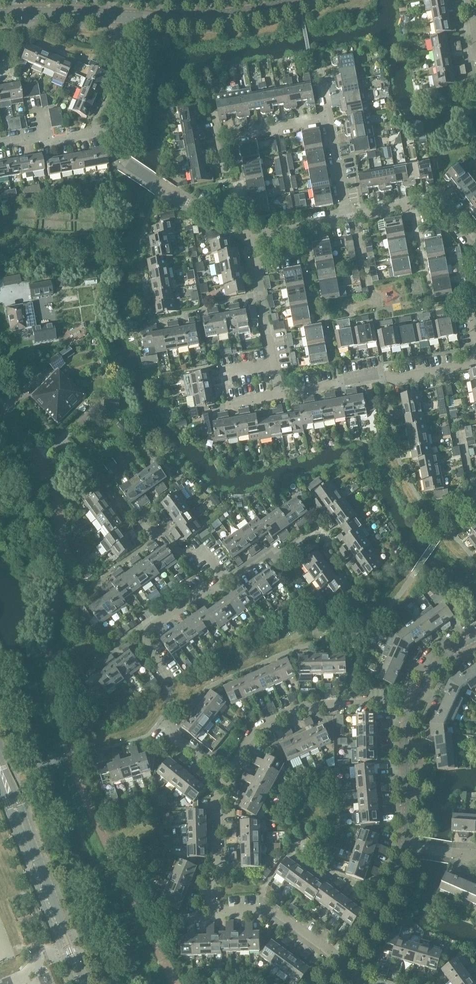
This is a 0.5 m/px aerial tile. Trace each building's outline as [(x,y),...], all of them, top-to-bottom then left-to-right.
[(432,11),(447,9),(446,1),(452,0),(430,0),(432,11)] [(432,11),(434,23),(450,20),(447,9),(432,11)] [(437,35),(452,33),(456,32),(455,26),(457,25),(457,24),(456,19),(450,20),(434,23),(437,35)] [(431,39),(433,51),(449,49),(447,37),(431,39)] [(33,65),(39,50),(27,46),(19,65),(23,67),(25,66),(27,62),(33,65)] [(433,51),(436,63),(451,61),(449,49),(433,51)] [(33,65),(44,69),(50,55),(39,50),(33,65)] [(44,69),(55,74),(61,60),(50,55),(44,69)] [(339,66),(340,71),(356,68),(353,56),(337,59),(332,60),(333,65),(335,67),(339,66)] [(64,83),(66,79),(72,65),(61,60),(55,74),(53,79),(64,83)] [(91,68),(86,79),(103,86),(108,75),(99,71),(102,66),(91,61),(88,66),(91,68)] [(436,63),(438,75),(453,72),(451,61),(436,63)] [(335,79),(336,84),(358,80),(356,68),(340,71),(340,76),(337,77),(335,79)] [(438,75),(433,76),(435,88),(455,85),(453,72),(438,75)] [(306,85),(300,86),(302,102),(308,101),(308,105),(311,107),(316,105),(315,100),(314,97),(312,88),(310,75),(304,76),(306,85)] [(287,84),(288,88),(292,110),(296,109),(298,107),(297,103),(302,102),(300,86),(294,87),(292,78),(286,79),(287,84)] [(86,79),(82,90),(96,96),(101,85),(103,86),(86,79)] [(343,90),(344,95),(360,92),(358,80),(336,84),(337,89),(339,90),(343,90)] [(23,103),(22,99),(20,87),(20,84),(7,86),(10,101),(11,105),(23,103)] [(40,96),(38,84),(32,85),(34,97),(40,96)] [(0,88),(0,103),(10,101),(7,86),(0,88)] [(276,91),(279,107),(284,106),(285,109),(287,111),(292,110),(288,88),(276,91)] [(251,89),(239,91),(244,119),(249,118),(251,116),(250,112),(255,111),(252,95),(251,89)] [(82,90),(77,101),(91,107),(96,96),(82,90)] [(239,91),(228,93),(232,115),(237,114),(237,118),(240,119),(244,119),(239,91)] [(276,91),(264,93),(268,114),(273,113),(274,111),(274,107),(279,107),(276,91)] [(340,103),(340,108),(362,104),(368,103),(366,91),(360,92),(344,95),(345,100),(341,101),(340,103)] [(232,115),(228,93),(216,95),(221,123),(226,122),(227,120),(226,116),(232,115)] [(264,93),(252,95),(255,111),(260,110),(261,114),(263,115),(268,114),(264,93)] [(40,96),(42,108),(48,107),(46,95),(40,96)] [(91,107),(77,101),(72,112),(86,118),(91,107)] [(364,115),(362,104),(340,108),(341,112),(343,114),(347,113),(348,118),(364,115)] [(49,110),(50,116),(61,114),(60,108),(49,110)] [(201,109),(179,113),(181,125),(197,122),(196,117),(200,117),(202,114),(201,109)] [(61,114),(50,116),(51,122),(62,120),(61,114)] [(344,126),(345,131),(372,126),(370,114),(364,115),(348,118),(349,124),(345,124),(344,126)] [(19,118),(13,119),(15,131),(21,130),(19,118)] [(15,131),(13,119),(7,120),(9,132),(15,131)] [(62,120),(51,122),(52,128),(63,126),(62,120)] [(181,125),(183,137),(205,133),(204,128),(202,127),(198,128),(197,122),(181,125)] [(352,137),(353,142),(374,138),(372,126),(345,131),(346,136),(348,137),(352,137)] [(302,132),(304,142),(322,139),(320,129),(302,132)] [(183,137),(186,149),(202,146),(201,141),(204,140),(206,138),(205,133),(183,137)] [(374,138),(353,142),(353,147),(350,148),(348,150),(349,155),(377,150),(374,138)] [(304,142),(306,152),(323,148),(322,139),(304,142)] [(239,144),(241,154),(259,150),(257,141),(239,144)] [(186,149),(188,161),(209,157),(209,152),(206,151),(203,151),(202,146),(186,149)] [(92,150),(93,152),(96,168),(108,165),(105,147),(92,150)] [(306,152),(307,161),(325,158),(323,148),(306,152)] [(241,154),(243,163),(261,160),(259,150),(241,154)] [(93,152),(81,154),(84,170),(96,168),(93,152)] [(81,154),(70,156),(72,172),(84,170),(81,154)] [(30,158),(32,173),(44,171),(42,156),(30,158)] [(70,156),(58,159),(61,174),(72,172),(70,156)] [(188,161),(190,173),(206,170),(205,165),(209,164),(210,162),(209,157),(188,161)] [(32,173),(30,158),(18,160),(21,175),(32,173)] [(307,161),(309,171),(327,167),(325,158),(307,161)] [(61,174),(58,159),(46,161),(48,176),(61,174)] [(18,160),(6,162),(9,177),(21,175),(18,160)] [(261,160),(243,163),(245,172),(262,169),(261,160)] [(430,161),(418,164),(421,180),(426,179),(427,183),(429,184),(434,183),(430,161)] [(0,163),(0,179),(9,177),(6,162),(0,163)] [(418,164),(406,166),(410,187),(415,187),(417,184),(416,181),(421,180),(418,164)] [(456,184),(468,174),(461,165),(443,178),(447,182),(449,182),(452,180),(456,184)] [(394,168),(397,184),(402,183),(403,187),(405,188),(410,187),(406,166),(394,168)] [(329,177),(327,167),(309,171),(311,180),(329,177)] [(394,168),(383,170),(386,192),(391,191),(393,189),(392,185),(397,184),(394,168)] [(262,169),(245,172),(246,182),(264,179),(262,169)] [(206,170),(190,173),(192,185),(214,181),(213,176),(211,174),(207,175),(206,170)] [(383,170),(371,172),(374,188),(379,187),(380,191),(382,193),(386,192),(383,170)] [(374,188),(371,172),(359,175),(363,196),(368,195),(369,193),(369,189),(374,188)] [(458,197),(475,184),(468,174),(456,184),(459,188),(456,191),(455,193),(458,197)] [(311,180),(312,189),(330,186),(329,177),(311,180)] [(266,188),(264,179),(246,182),(248,191),(266,188)] [(475,199),(475,184),(458,197),(461,201),(464,201),(467,199),(470,203),(475,199)] [(330,186),(312,189),(314,199),(332,196),(330,186)] [(268,198),(266,188),(248,191),(250,201),(268,198)] [(332,196),(314,199),(316,209),(334,205),(332,196)] [(250,201),(251,210),(269,207),(268,198),(250,201)] [(269,207),(251,210),(253,220),(271,217),(269,207)] [(153,226),(155,237),(156,238),(169,235),(175,234),(173,223),(172,220),(176,219),(175,212),(160,215),(162,221),(163,225),(153,226)] [(383,221),(385,231),(404,227),(402,218),(383,221)] [(385,231),(387,240),(405,237),(404,227),(385,231)] [(218,253),(232,251),(230,239),(221,241),(220,238),(221,238),(220,231),(206,234),(207,241),(210,240),(211,243),(210,243),(212,255),(218,254),(218,253)] [(150,238),(152,250),(171,246),(177,245),(176,239),(170,240),(169,235),(156,238),(155,237),(150,238)] [(387,240),(389,250),(407,246),(405,237),(387,240)] [(425,241),(426,250),(444,247),(442,237),(425,241)] [(314,254),(332,250),(330,241),(312,244),(314,254)] [(152,250),(153,260),(167,258),(168,258),(173,257),(171,246),(152,250)] [(389,250),(390,259),(409,256),(407,246),(389,250)] [(426,250),(428,260),(446,257),(444,247),(426,250)] [(218,253),(218,254),(220,264),(240,261),(238,249),(218,253)] [(314,254),(316,263),(334,260),(332,250),(314,254)] [(390,259),(392,268),(411,265),(409,256),(390,259)] [(448,266),(446,257),(428,260),(430,269),(448,266)] [(148,261),(150,272),(169,269),(168,258),(167,258),(153,260),(148,261)] [(316,263),(318,272),(335,269),(334,260),(316,263)] [(220,264),(222,275),(242,271),(240,261),(220,264)] [(412,275),(411,265),(392,268),(394,278),(412,275)] [(449,275),(448,266),(430,269),(432,279),(449,275)] [(283,270),(285,280),(303,277),(301,267),(283,270)] [(150,272),(152,283),(171,279),(169,269),(150,272)] [(318,272),(319,282),(337,279),(335,269),(318,272)] [(242,271),(222,275),(224,286),(244,282),(242,271)] [(451,285),(449,275),(432,279),(433,288),(451,285)] [(285,280),(287,289),(305,286),(303,277),(285,280)] [(152,283),(153,294),(173,290),(171,279),(152,283)] [(339,288),(337,279),(319,282),(321,291),(339,288)] [(53,295),(51,282),(29,286),(31,298),(53,295)] [(244,282),(224,286),(226,297),(246,293),(244,282)] [(451,285),(433,288),(435,298),(453,295),(451,285)] [(287,289),(289,299),(307,295),(305,286),(287,289)] [(321,291),(323,301),(341,298),(339,288),(321,291)] [(153,294),(155,304),(175,301),(173,290),(153,294)] [(289,299),(290,308),(308,305),(307,295),(289,299)] [(175,301),(155,304),(157,315),(177,312),(175,301)] [(239,303),(234,304),(239,333),(250,331),(249,320),(252,320),(252,321),(259,320),(256,306),(249,307),(250,311),(247,311),(241,312),(239,303)] [(11,331),(26,329),(32,328),(36,327),(32,304),(28,304),(28,305),(22,306),(7,308),(11,331)] [(230,314),(225,315),(229,335),(239,333),(234,304),(229,305),(230,314)] [(310,314),(308,305),(290,308),(292,317),(310,314)] [(218,307),(213,308),(218,336),(229,335),(225,315),(220,316),(218,307)] [(218,336),(213,308),(208,309),(209,318),(203,319),(207,338),(218,336)] [(292,318),(294,327),(312,324),(310,314),(292,318)] [(191,327),(185,328),(189,348),(200,346),(195,318),(189,319),(191,327)] [(454,319),(445,320),(448,338),(458,336),(454,319)] [(348,348),(358,347),(355,329),(350,330),(350,328),(351,328),(350,320),(343,321),(348,348)] [(435,322),(438,340),(448,338),(445,320),(435,322)] [(178,321),(173,322),(178,350),(189,348),(185,328),(180,329),(178,321)] [(348,348),(343,321),(337,322),(338,326),(340,326),(341,331),(335,332),(339,350),(348,348)] [(169,331),(164,332),(168,352),(178,350),(173,322),(168,323),(169,331)] [(435,322),(426,324),(429,342),(438,340),(435,322)] [(54,324),(36,327),(32,328),(35,343),(56,340),(54,324)] [(426,324),(416,326),(420,343),(429,342),(426,324)] [(159,333),(157,325),(152,326),(157,354),(168,352),(164,332),(159,333)] [(304,328),(306,338),(324,334),(322,325),(304,328)] [(374,325),(364,327),(367,345),(377,343),(374,325)] [(159,363),(152,326),(145,327),(145,329),(141,330),(145,349),(149,349),(151,358),(142,359),(143,366),(159,363)] [(416,326),(407,327),(410,345),(420,343),(416,326)] [(367,345),(364,327),(355,329),(358,347),(367,345)] [(407,327),(397,329),(401,347),(410,345),(407,327)] [(397,329),(388,331),(391,349),(401,347),(397,329)] [(391,349),(388,331),(378,333),(382,351),(391,349)] [(324,334),(306,338),(308,347),(326,344),(324,334)] [(327,353),(326,344),(308,347),(309,356),(327,353)] [(66,376),(65,377),(58,370),(64,364),(63,362),(74,355),(69,348),(46,363),(54,371),(55,371),(56,372),(31,397),(44,410),(72,382),(66,376)] [(327,353),(309,356),(311,366),(329,363),(327,353)] [(189,375),(191,386),(211,383),(210,377),(218,376),(217,370),(189,375)] [(72,382),(44,410),(57,423),(85,395),(72,382)] [(191,386),(193,397),(221,392),(220,387),(212,388),(211,383),(191,386)] [(445,387),(448,399),(453,398),(451,386),(445,387)] [(367,395),(364,396),(364,395),(358,397),(357,388),(351,389),(356,417),(367,415),(366,405),(369,405),(369,406),(376,405),(373,391),(366,392),(367,395)] [(436,389),(439,401),(445,399),(442,388),(436,389)] [(342,399),(346,419),(356,417),(351,389),(346,390),(347,398),(342,399)] [(221,392),(193,397),(195,408),(215,405),(214,399),(222,397),(221,392)] [(335,392),(330,393),(335,421),(346,419),(342,399),(337,400),(335,392)] [(401,396),(403,407),(423,403),(421,392),(401,396)] [(326,402),(321,403),(324,423),(335,421),(330,393),(325,394),(326,402)] [(314,396),(309,397),(314,425),(324,423),(321,403),(316,404),(314,396)] [(305,406),(299,407),(303,427),(314,425),(309,397),(303,398),(305,406)] [(403,407),(405,418),(425,414),(423,403),(403,407)] [(295,414),(290,415),(293,435),(304,433),(303,427),(299,407),(299,405),(293,406),(295,414)] [(261,439),(260,435),(256,415),(251,416),(249,408),(244,409),(249,437),(250,441),(261,439)] [(283,408),(278,409),(283,437),(293,435),(290,415),(284,416),(283,408)] [(240,418),(235,419),(239,439),(249,437),(244,409),(239,410),(240,418)] [(274,418),(268,419),(272,439),(283,437),(278,409),(272,410),(274,418)] [(228,412),(223,413),(228,441),(239,439),(235,419),(230,420),(228,412)] [(256,413),(256,415),(260,435),(261,439),(261,441),(272,439),(268,419),(263,420),(262,412),(256,413)] [(228,441),(223,413),(218,414),(219,422),(214,423),(213,414),(202,416),(205,436),(212,435),(212,433),(215,433),(217,443),(228,441)] [(405,418),(407,428),(427,425),(425,414),(405,418)] [(407,428),(409,439),(429,435),(427,425),(407,428)] [(409,439),(411,449),(431,446),(429,435),(409,439)] [(413,460),(419,459),(433,457),(432,456),(431,446),(411,449),(413,460)] [(419,459),(421,470),(440,466),(438,455),(432,456),(433,457),(419,459)] [(162,471),(156,462),(147,469),(164,492),(168,489),(163,482),(168,479),(167,478),(170,476),(172,479),(178,475),(169,464),(164,468),(165,469),(162,471)] [(421,470),(423,481),(442,477),(440,466),(421,470)] [(164,492),(147,469),(138,475),(150,492),(154,489),(159,495),(164,492)] [(138,475),(129,482),(146,505),(150,502),(145,495),(150,492),(138,475)] [(442,477),(423,481),(425,492),(434,490),(435,493),(435,500),(449,497),(448,491),(445,491),(444,488),(442,477)] [(323,484),(319,478),(307,487),(311,492),(314,490),(316,493),(319,498),(312,503),(315,507),(338,491),(332,481),(323,487),(321,485),(323,484)] [(101,486),(97,480),(85,489),(89,494),(90,493),(92,496),(83,502),(90,512),(114,495),(110,490),(103,495),(100,490),(100,491),(98,488),(101,486)] [(146,505),(129,482),(120,488),(132,505),(137,501),(142,508),(146,505)] [(345,499),(338,491),(315,507),(318,512),(325,506),(328,511),(345,499)] [(158,515),(161,519),(184,502),(178,493),(162,505),(165,510),(158,515)] [(90,512),(96,520),(113,508),(110,504),(117,499),(114,495),(90,512)] [(297,497),(287,504),(304,527),(309,524),(304,517),(308,513),(297,497)] [(325,520),(328,525),(351,508),(345,499),(328,511),(332,515),(325,520)] [(171,518),(174,523),(191,511),(184,502),(161,519),(164,523),(171,518)] [(287,504),(279,510),(290,526),(295,523),(300,530),(304,527),(287,504)] [(96,520),(103,529),(126,512),(123,508),(116,513),(113,508),(96,520)] [(341,528),(357,517),(351,508),(328,525),(331,529),(338,524),(341,528)] [(171,532),(174,537),(197,520),(200,517),(194,509),(191,511),(174,523),(178,527),(171,532)] [(270,516),(286,539),(291,536),(286,529),(290,526),(279,510),(270,516)] [(103,529),(109,538),(126,526),(122,522),(129,517),(126,512),(103,529)] [(270,516),(261,522),(273,539),(278,535),(283,542),(286,539),(270,516)] [(258,517),(249,524),(260,540),(265,537),(270,544),(274,541),(273,539),(261,522),(258,517)] [(340,542),(342,541),(359,529),(364,526),(357,517),(341,528),(344,533),(337,538),(340,542)] [(197,520),(174,537),(177,541),(184,536),(187,541),(204,529),(197,520)] [(249,524),(240,530),(257,554),(261,551),(256,543),(260,540),(249,524)] [(109,538),(104,541),(111,550),(127,539),(124,534),(131,529),(128,525),(126,526),(109,538)] [(339,550),(342,555),(365,538),(370,534),(364,526),(359,529),(342,541),(346,545),(339,550)] [(240,530),(231,536),(243,553),(247,550),(252,557),(257,554),(240,530)] [(243,553),(231,536),(222,543),(238,567),(243,563),(238,556),(243,553)] [(127,539),(111,550),(118,560),(141,543),(137,538),(130,543),(127,539)] [(352,554),(355,559),(371,547),(365,538),(342,555),(345,559),(352,554)] [(152,546),(169,569),(178,562),(166,546),(161,549),(156,542),(152,546)] [(319,547),(315,542),(303,550),(307,556),(309,554),(310,557),(302,563),(308,573),(332,556),(329,551),(322,557),(318,552),(316,549),(319,547)] [(152,556),(148,559),(160,575),(169,569),(152,546),(147,549),(152,556)] [(351,568),(355,572),(378,556),(371,547),(355,559),(358,563),(351,568)] [(139,555),(134,558),(151,582),(160,575),(148,559),(144,562),(139,555)] [(308,573),(314,581),(331,570),(328,565),(335,560),(332,556),(308,573)] [(378,556),(355,572),(358,577),(365,572),(368,577),(385,565),(378,556)] [(135,568),(131,572),(142,588),(151,582),(134,558),(130,561),(135,568)] [(121,568),(117,571),(134,594),(142,588),(131,572),(126,575),(121,568)] [(270,568),(261,575),(273,591),(282,585),(270,568)] [(314,581),(321,590),(344,573),(341,569),(334,574),(331,570),(314,581)] [(117,581),(113,584),(125,601),(134,594),(117,571),(112,574),(117,581)] [(321,590),(313,595),(323,609),(328,605),(323,597),(330,592),(333,596),(341,590),(344,594),(352,588),(346,581),(349,579),(344,573),(321,590)] [(261,575),(252,581),(264,597),(273,591),(261,575)] [(252,581),(244,587),(255,604),(264,597),(252,581)] [(112,592),(108,596),(119,612),(128,605),(125,601),(113,584),(112,582),(107,585),(112,592)] [(167,587),(161,591),(164,595),(170,591),(167,587)] [(244,587),(235,594),(247,610),(255,604),(244,587)] [(157,591),(149,596),(153,603),(161,597),(157,591)] [(98,592),(94,595),(110,618),(119,612),(108,596),(103,599),(98,592)] [(226,600),(238,616),(247,610),(235,594),(226,600)] [(110,618),(94,595),(89,598),(94,605),(90,609),(87,611),(85,608),(79,612),(88,624),(93,620),(93,618),(95,617),(101,625),(110,618)] [(238,616),(226,600),(217,606),(229,623),(238,616)] [(435,611),(448,629),(451,627),(451,623),(449,621),(454,617),(444,604),(435,611)] [(217,606),(209,612),(208,613),(217,624),(220,629),(229,623),(217,606)] [(435,631),(440,627),(442,630),(445,631),(448,629),(435,611),(432,606),(423,613),(435,631)] [(205,608),(196,614),(208,630),(217,624),(208,613),(209,612),(205,608)] [(430,642),(433,640),(432,637),(431,634),(435,631),(423,613),(413,620),(416,624),(430,642)] [(196,614),(187,620),(199,637),(208,630),(196,614)] [(187,620),(178,627),(190,643),(199,637),(187,620)] [(416,624),(407,630),(407,631),(416,642),(415,643),(416,644),(422,641),(423,643),(427,644),(430,642),(416,624)] [(178,627),(170,633),(181,650),(190,643),(178,627)] [(406,629),(396,636),(410,647),(415,643),(416,642),(407,631),(407,630),(406,629)] [(181,650),(170,633),(160,640),(172,656),(181,650)] [(391,647),(393,648),(406,654),(407,653),(410,647),(396,636),(391,647)] [(125,655),(121,658),(133,674),(142,668),(125,644),(120,648),(125,655)] [(414,649),(420,654),(423,652),(418,645),(414,649)] [(388,658),(404,665),(406,660),(409,661),(416,660),(417,658),(410,655),(408,654),(409,654),(407,653),(406,654),(393,648),(388,658)] [(111,655),(107,657),(124,681),(133,674),(121,658),(116,662),(111,655)] [(346,655),(334,656),(334,675),(346,675),(346,655)] [(312,675),(311,656),(299,656),(300,676),(312,675)] [(322,656),(311,656),(312,675),(323,675),(322,656)] [(334,656),(322,656),(323,675),(334,675),(334,656)] [(108,668),(104,671),(116,687),(124,681),(107,657),(103,661),(108,668)] [(388,658),(384,669),(404,678),(405,676),(404,672),(401,671),(404,665),(388,658)] [(288,660),(277,664),(285,682),(296,677),(288,660)] [(267,669),(274,687),(285,682),(277,664),(267,669)] [(94,667),(90,670),(107,693),(116,687),(104,671),(99,674),(94,667)] [(456,669),(470,688),(469,688),(471,691),(475,687),(475,677),(471,670),(466,674),(465,671),(458,668),(456,669)] [(256,674),(264,691),(274,687),(267,669),(256,674)] [(404,678),(384,669),(379,679),(394,686),(397,681),(399,682),(403,680),(404,678)] [(456,677),(450,681),(463,692),(469,688),(470,688),(456,669),(454,671),(454,674),(456,677)] [(107,693),(90,670),(86,673),(91,681),(84,686),(78,678),(73,682),(91,707),(96,704),(94,702),(107,693)] [(264,691),(256,674),(246,678),(254,696),(264,691)] [(254,696),(246,678),(235,683),(243,700),(254,696)] [(441,686),(440,689),(461,699),(463,692),(450,681),(448,687),(445,686),(441,686)] [(243,700),(235,683),(224,688),(232,705),(243,700)] [(446,699),(443,704),(459,711),(464,700),(461,699),(440,689),(439,692),(443,698),(446,699)] [(211,692),(204,701),(219,713),(226,704),(211,692)] [(131,696),(125,700),(128,705),(134,701),(131,696)] [(197,710),(212,722),(219,713),(204,701),(197,710)] [(438,709),(431,709),(430,712),(451,720),(451,721),(454,722),(459,711),(443,704),(441,710),(438,709)] [(197,710),(190,719),(205,731),(212,722),(197,710)] [(433,718),(431,725),(448,727),(451,721),(451,720),(430,712),(429,714),(431,717),(433,718)] [(357,715),(357,727),(376,727),(376,715),(357,715)] [(236,717),(231,723),(234,726),(239,719),(236,717)] [(205,731),(190,719),(182,728),(197,740),(205,731)] [(234,726),(231,723),(226,729),(229,732),(234,726)] [(324,726),(329,737),(334,735),(329,724),(324,726)] [(425,734),(426,736),(448,735),(448,727),(431,725),(431,731),(428,732),(425,734)] [(324,726),(313,730),(321,748),(331,743),(329,737),(324,726)] [(357,727),(358,739),(377,738),(376,727),(357,727)] [(313,730),(302,735),(310,753),(321,748),(313,730)] [(436,742),(436,748),(453,746),(452,734),(448,735),(426,736),(426,739),(433,742),(436,742)] [(222,735),(217,741),(220,743),(225,737),(222,735)] [(302,735),(292,740),(300,757),(310,753),(302,735)] [(358,739),(358,750),(377,749),(377,738),(358,739)] [(300,757),(292,740),(281,745),(289,762),(300,757)] [(220,743),(217,741),(212,747),(215,750),(220,743)] [(431,756),(431,760),(454,757),(453,746),(436,748),(437,754),(434,754),(431,756)] [(377,749),(358,750),(358,762),(377,761),(377,749)] [(108,766),(109,766),(105,753),(99,755),(101,764),(97,765),(103,783),(110,781),(113,790),(106,792),(110,806),(120,803),(114,784),(108,766)] [(146,754),(136,757),(142,776),(151,773),(146,754)] [(268,756),(263,765),(280,774),(284,765),(268,756)] [(127,760),(132,778),(142,776),(136,757),(127,760)] [(454,757),(431,760),(432,763),(435,765),(438,765),(439,771),(455,769),(454,757)] [(158,774),(167,781),(179,766),(170,759),(158,774)] [(127,760),(118,763),(123,781),(132,778),(127,760)] [(118,763),(109,766),(108,766),(114,784),(123,781),(118,763)] [(275,783),(280,774),(263,765),(258,774),(275,783)] [(167,781),(176,789),(188,774),(179,766),(167,781)] [(356,767),(357,779),(376,777),(375,766),(356,767)] [(197,781),(188,774),(176,789),(185,796),(197,781)] [(254,782),(271,791),(275,783),(258,774),(254,782)] [(357,779),(358,791),(377,789),(376,777),(357,779)] [(197,781),(185,796),(194,803),(206,788),(197,781)] [(249,791),(266,800),(271,791),(254,782),(249,791)] [(358,791),(359,802),(378,800),(377,789),(358,791)] [(266,800),(249,791),(245,799),(261,808),(266,800)] [(257,817),(261,808),(245,799),(240,808),(257,817)] [(359,802),(360,813),(379,812),(378,800),(359,802)] [(187,812),(188,824),(207,823),(206,811),(187,812)] [(379,812),(360,813),(361,825),(380,823),(379,812)] [(463,839),(465,816),(453,815),(452,832),(458,832),(458,835),(460,838),(463,839)] [(475,820),(475,817),(465,816),(463,839),(467,839),(469,836),(469,833),(475,833),(475,820)] [(241,822),(241,834),(261,833),(260,821),(241,822)] [(188,824),(188,835),(207,835),(207,823),(188,824)] [(361,831),(357,842),(376,848),(379,837),(361,831)] [(241,834),(242,845),(261,845),(261,833),(241,834)] [(188,835),(188,847),(207,846),(207,835),(188,835)] [(354,853),(372,859),(376,848),(357,842),(354,853)] [(242,845),(242,856),(261,856),(261,845),(242,845)] [(207,846),(188,847),(189,859),(208,858),(207,846)] [(369,870),(372,859),(354,853),(350,864),(369,870)] [(261,856),(242,856),(242,865),(242,868),(261,868),(261,856)] [(276,874),(286,881),(297,866),(287,859),(276,874)] [(180,860),(175,871),(193,879),(197,868),(180,860)] [(365,881),(369,870),(350,864),(347,875),(365,881)] [(286,881),(295,888),(306,872),(297,866),(286,881)] [(265,867),(261,875),(267,879),(272,872),(265,867)] [(175,871),(171,882),(188,889),(193,879),(175,871)] [(295,888),(304,895),(315,879),(306,872),(295,888)] [(440,889),(451,894),(460,873),(456,872),(454,874),(452,876),(447,874),(440,889)] [(451,894),(461,898),(468,883),(462,881),(464,878),(463,874),(460,873),(451,894)] [(314,902),(315,900),(325,886),(324,886),(315,879),(304,895),(314,902)] [(188,889),(171,882),(166,892),(184,900),(188,889)] [(472,903),(475,893),(475,882),(475,883),(474,885),(468,883),(461,898),(472,903)] [(315,900),(324,906),(335,891),(326,884),(324,886),(325,886),(315,900)] [(344,897),(335,891),(324,906),(333,913),(344,897)] [(184,900),(166,892),(162,903),(179,911),(184,900)] [(333,913),(342,920),(354,904),(344,897),(333,913)] [(354,904),(342,920),(352,927),(363,911),(354,904)] [(398,939),(402,927),(396,925),(393,934),(390,932),(384,951),(392,953),(389,962),(381,960),(377,974),(387,977),(393,958),(398,939)] [(231,953),(230,933),(220,934),(220,936),(221,936),(221,953),(222,953),(231,953)] [(240,952),(240,933),(230,933),(231,953),(240,952)] [(250,933),(240,933),(240,952),(250,952),(250,933)] [(260,933),(250,933),(250,952),(260,952),(260,933)] [(202,936),(192,937),(192,956),(202,956),(202,936)] [(211,936),(202,936),(202,956),(212,956),(211,936)] [(221,953),(220,936),(211,936),(212,956),(222,955),(222,953),(221,953)] [(192,956),(192,937),(182,937),(182,956),(192,956)] [(409,942),(398,939),(393,958),(404,961),(409,942)] [(426,967),(433,943),(422,940),(420,946),(415,964),(426,967)] [(261,957),(271,964),(282,949),(273,942),(261,957)] [(415,964),(420,946),(409,942),(404,961),(415,964)] [(426,967),(437,971),(444,947),(433,943),(426,967)] [(271,964),(280,971),(291,955),(282,949),(271,964)] [(301,962),(291,955),(280,971),(289,978),(301,962)] [(464,969),(457,959),(442,970),(449,980),(464,969)] [(289,978),(298,983),(299,983),(310,969),(301,962),(289,978)] [(464,969),(449,980),(452,983),(463,983),(471,978),(464,969)]
